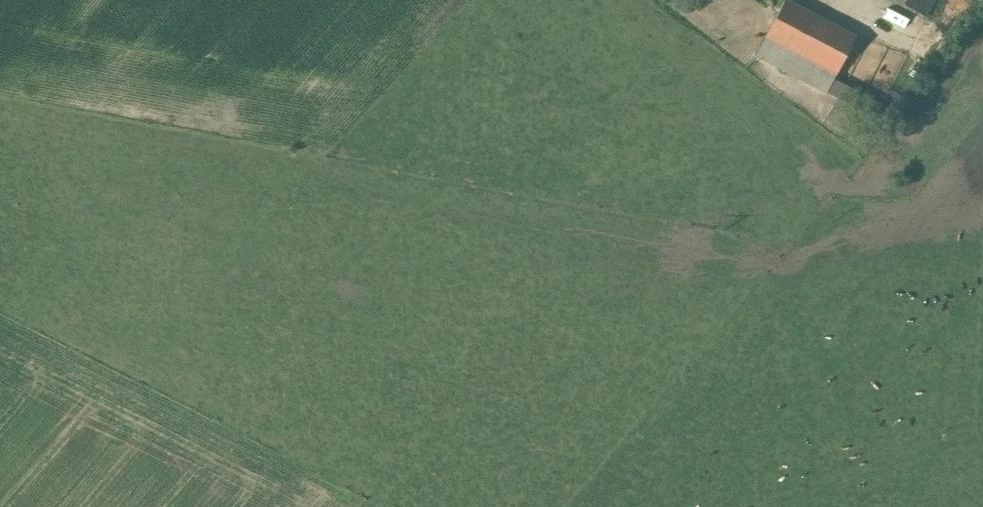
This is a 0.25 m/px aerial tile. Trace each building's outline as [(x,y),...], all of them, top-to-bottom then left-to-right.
[(926,17),(935,0),(894,0),(926,17)] [(855,38),(784,2),(756,56),(827,92),(855,38)]
